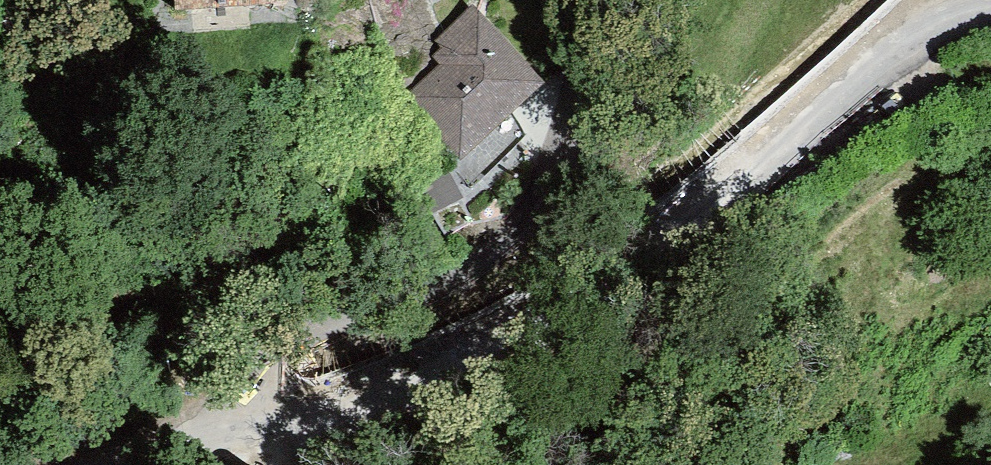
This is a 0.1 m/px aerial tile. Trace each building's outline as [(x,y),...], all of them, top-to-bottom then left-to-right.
[(175,11),(274,3),(274,0),(174,0),(175,11)] [(545,85),(476,5),(435,41),(441,48),(434,54),(442,64),(405,95),(460,158),(545,85)]
